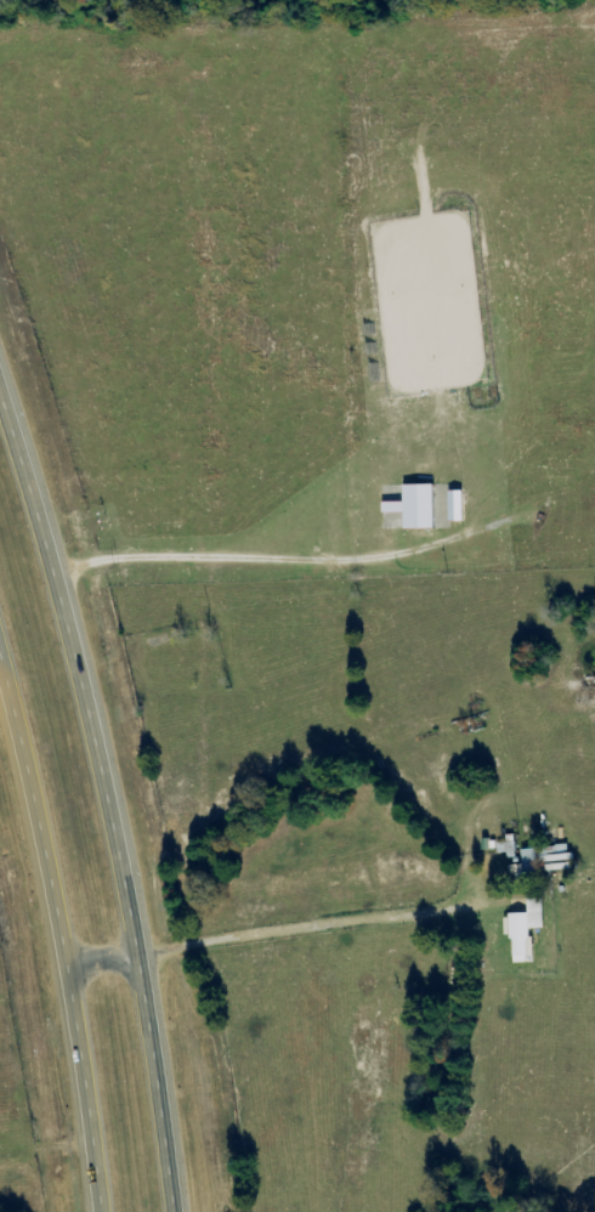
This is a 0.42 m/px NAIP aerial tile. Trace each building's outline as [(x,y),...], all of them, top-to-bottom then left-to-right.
[(431,485),(401,486),(402,530),(431,530),(431,485)] [(448,522),(461,522),(460,506),(447,507),(448,522)] [(504,844),(495,844),(496,858),(514,857),(513,836),(504,836),(504,844)] [(515,873),(572,871),(571,854),(555,855),(554,849),(520,850),(520,867),(514,867),(515,873)] [(541,900),(525,900),(525,915),(508,915),(510,964),(530,964),(530,930),(542,929),(541,900)]
